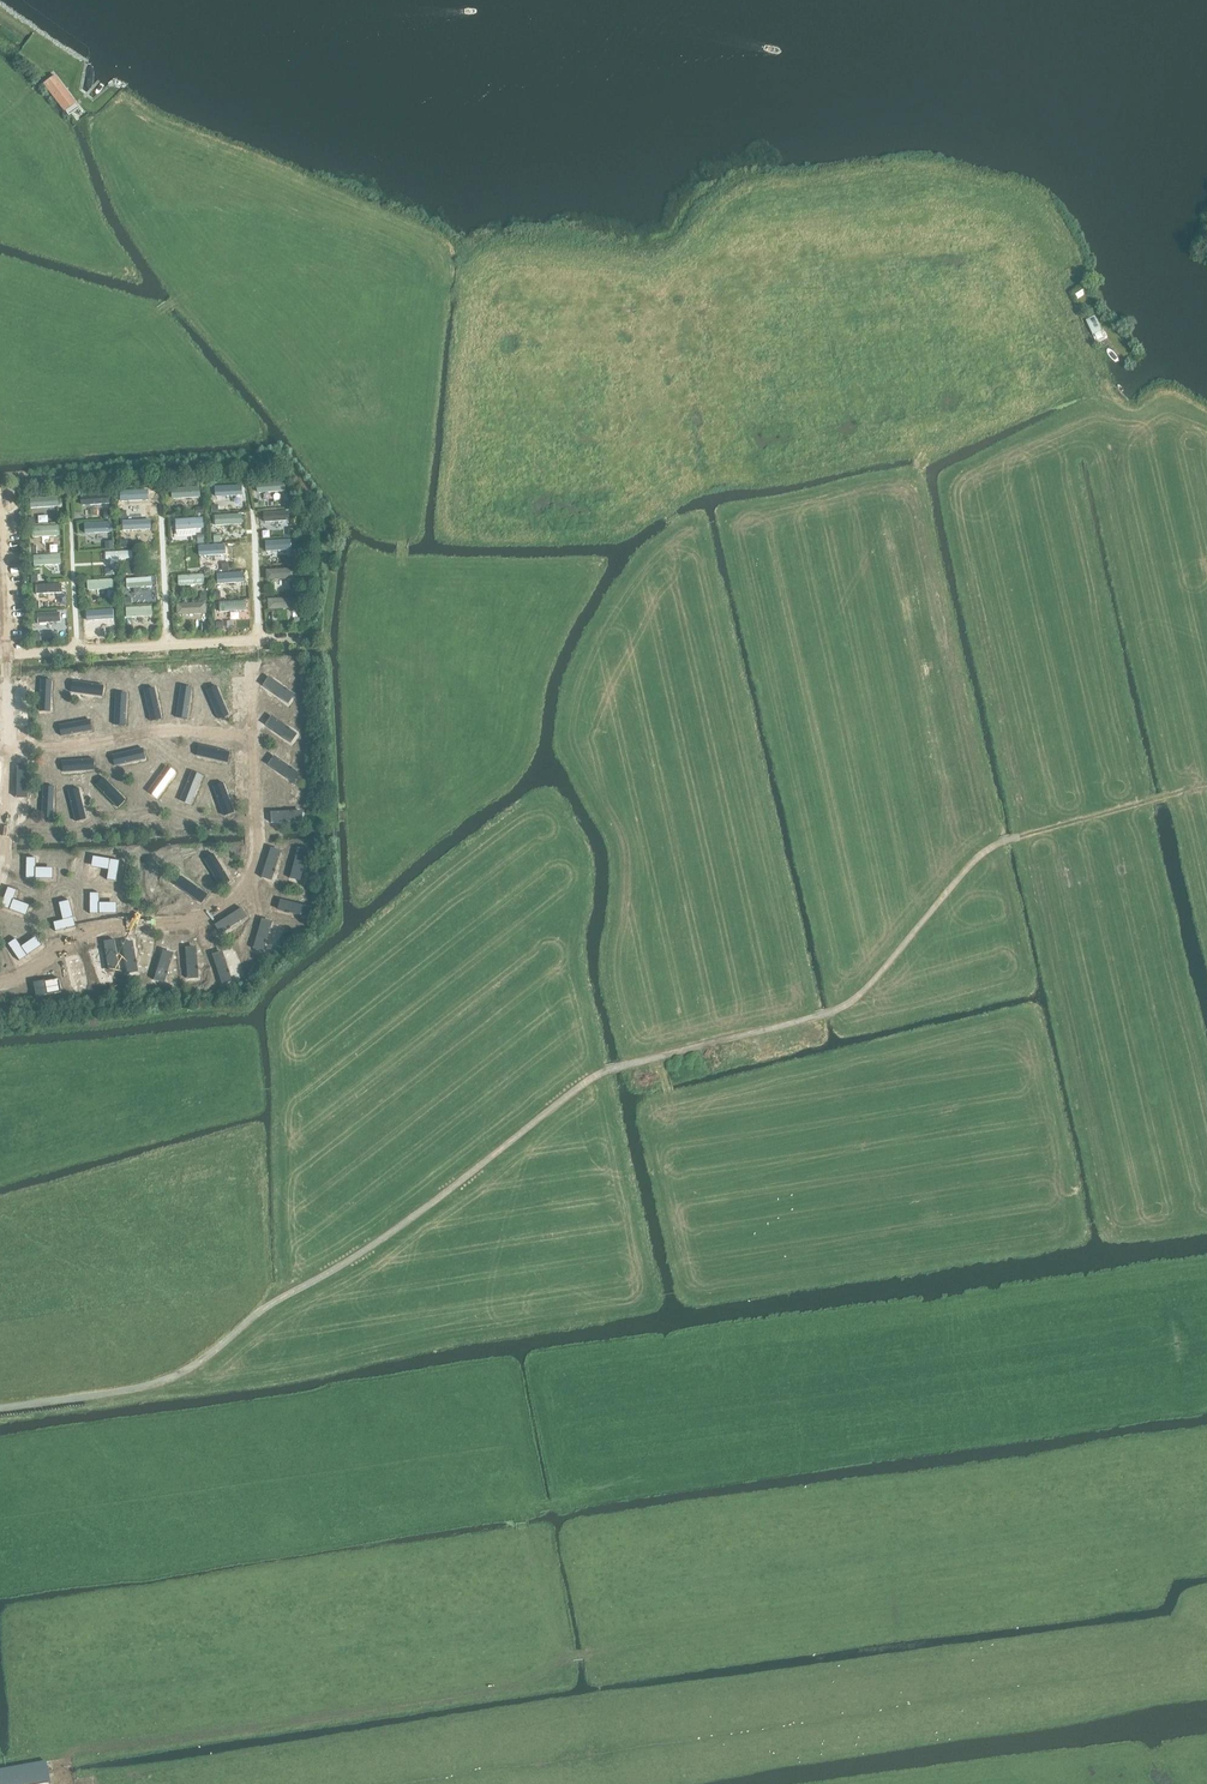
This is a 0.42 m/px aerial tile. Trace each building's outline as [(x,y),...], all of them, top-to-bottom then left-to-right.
[(47,86),(64,108),(73,100),(60,82),(58,84),(53,78),(47,83),(49,85),(47,86)] [(1094,316),(1085,321),(1092,335),(1101,330),(1094,316)] [(256,482),(257,493),(286,492),(286,481),(256,482)] [(243,496),(242,485),(215,486),(215,497),(243,496)] [(200,498),(200,486),(171,487),(172,499),(200,498)] [(120,502),(148,501),(148,490),(120,492),(120,502)] [(81,496),(82,506),(110,504),(109,494),(81,496)] [(59,508),(58,497),(29,499),(30,509),(59,508)] [(289,513),(264,513),(264,523),(290,522),(289,513)] [(243,525),(242,515),(215,517),(216,527),(243,525)] [(203,529),(203,518),(175,520),(176,531),(203,529)] [(151,530),(151,519),(122,521),(123,532),(151,530)] [(112,532),(112,522),(84,523),(85,534),(112,532)] [(62,537),(62,527),(32,528),(33,538),(62,537)] [(292,552),(291,540),(265,542),(266,553),(292,552)] [(226,556),(225,545),(199,546),(199,557),(226,556)] [(132,560),(132,552),(105,553),(106,561),(132,560)] [(61,565),(61,555),(33,557),(34,567),(61,565)] [(290,580),(290,569),(266,570),(267,581),(290,580)] [(244,583),(243,572),(217,574),(217,585),(244,583)] [(204,585),(204,575),(177,576),(178,586),(204,585)] [(152,588),(151,578),(126,580),(127,590),(152,588)] [(114,591),(113,580),(87,581),(88,592),(114,591)] [(62,594),(62,585),(35,585),(35,595),(62,594)] [(302,598),(268,599),(268,611),(302,610),(302,598)] [(246,612),(246,601),(219,602),(220,613),(246,612)] [(207,615),(206,603),(175,605),(176,616),(207,615)] [(152,617),(152,607),(125,608),(126,619),(152,617)] [(114,620),(113,610),(86,611),(87,622),(114,620)] [(62,623),(61,613),(36,614),(37,625),(62,623)] [(279,669),(299,669),(299,659),(279,660),(279,669)] [(222,672),(247,671),(246,662),(222,663),(222,672)] [(184,674),(210,674),(210,664),(184,665),(184,674)] [(154,668),(130,668),(130,678),(154,678),(154,668)] [(55,714),(53,678),(37,678),(38,715),(55,714)] [(103,700),(106,684),(73,678),(70,694),(103,700)] [(195,686),(181,683),(175,717),(190,719),(195,686)] [(230,715),(216,683),(203,689),(217,721),(230,715)] [(155,686),(142,689),(150,721),(163,717),(155,686)] [(129,693),(114,692),(112,727),(127,728),(129,693)] [(307,697),(275,698),(275,709),(307,708),(307,697)] [(94,732),(91,717),(58,724),(61,739),(94,732)] [(301,721),(270,723),(271,734),(302,732),(301,721)] [(228,764),(231,750),(199,744),(196,757),(228,764)] [(146,762),(143,748),(113,753),(116,767),(146,762)] [(310,748),(279,748),(280,759),(310,758),(310,748)] [(95,772),(93,757),(63,760),(64,774),(95,772)] [(177,772),(165,764),(146,792),(158,800),(177,772)] [(205,775),(192,769),(178,801),(191,806),(205,775)] [(125,798),(105,777),(96,787),(115,807),(125,798)] [(235,812),(223,780),(210,785),(223,817),(235,812)] [(54,819),(55,786),(42,786),(41,818),(54,819)] [(313,797),(313,786),(282,788),(282,798),(313,797)] [(88,818),(80,787),(67,790),(74,821),(88,818)] [(282,848),(270,844),(260,876),(271,880),(282,848)] [(300,881),(309,848),(297,845),(289,878),(300,881)] [(219,884),(230,878),(212,847),(201,854),(219,884)] [(47,861),(71,861),(71,852),(47,853),(47,861)] [(116,879),(120,858),(93,854),(91,864),(109,867),(107,878),(116,879)] [(54,877),(55,867),(35,866),(36,857),(26,857),(26,876),(54,877)] [(210,892),(182,871),(173,883),(201,904),(210,892)] [(126,879),(104,880),(104,887),(127,887),(126,879)] [(25,914),(29,904),(13,898),(17,890),(8,887),(1,904),(25,914)] [(116,911),(116,901),(99,901),(99,891),(90,891),(90,911),(116,911)] [(310,917),(313,902),(281,895),(277,909),(310,917)] [(75,924),(69,899),(58,901),(62,918),(54,920),(56,928),(75,924)] [(247,916),(240,904),(213,918),(220,930),(247,916)] [(120,918),(145,918),(145,907),(120,907),(120,918)] [(273,920),(261,917),(252,949),(264,952),(273,920)] [(195,933),(196,942),(220,942),(220,933),(195,933)] [(168,935),(142,935),(142,945),(168,945),(168,935)] [(42,944),(36,936),(21,945),(15,937),(8,942),(19,959),(42,944)] [(139,976),(132,938),(120,941),(127,979),(139,976)] [(199,978),(197,943),(185,944),(188,979),(199,978)] [(117,984),(102,946),(90,951),(106,989),(117,984)] [(166,983),(175,950),(163,947),(154,980),(166,983)] [(234,983),(222,949),(209,954),(221,988),(234,983)] [(85,990),(78,956),(66,958),(72,992),(85,990)] [(61,992),(57,975),(33,980),(36,997),(61,992)] [(45,1761),(0,1769),(0,1783),(49,1783),(45,1761)]
